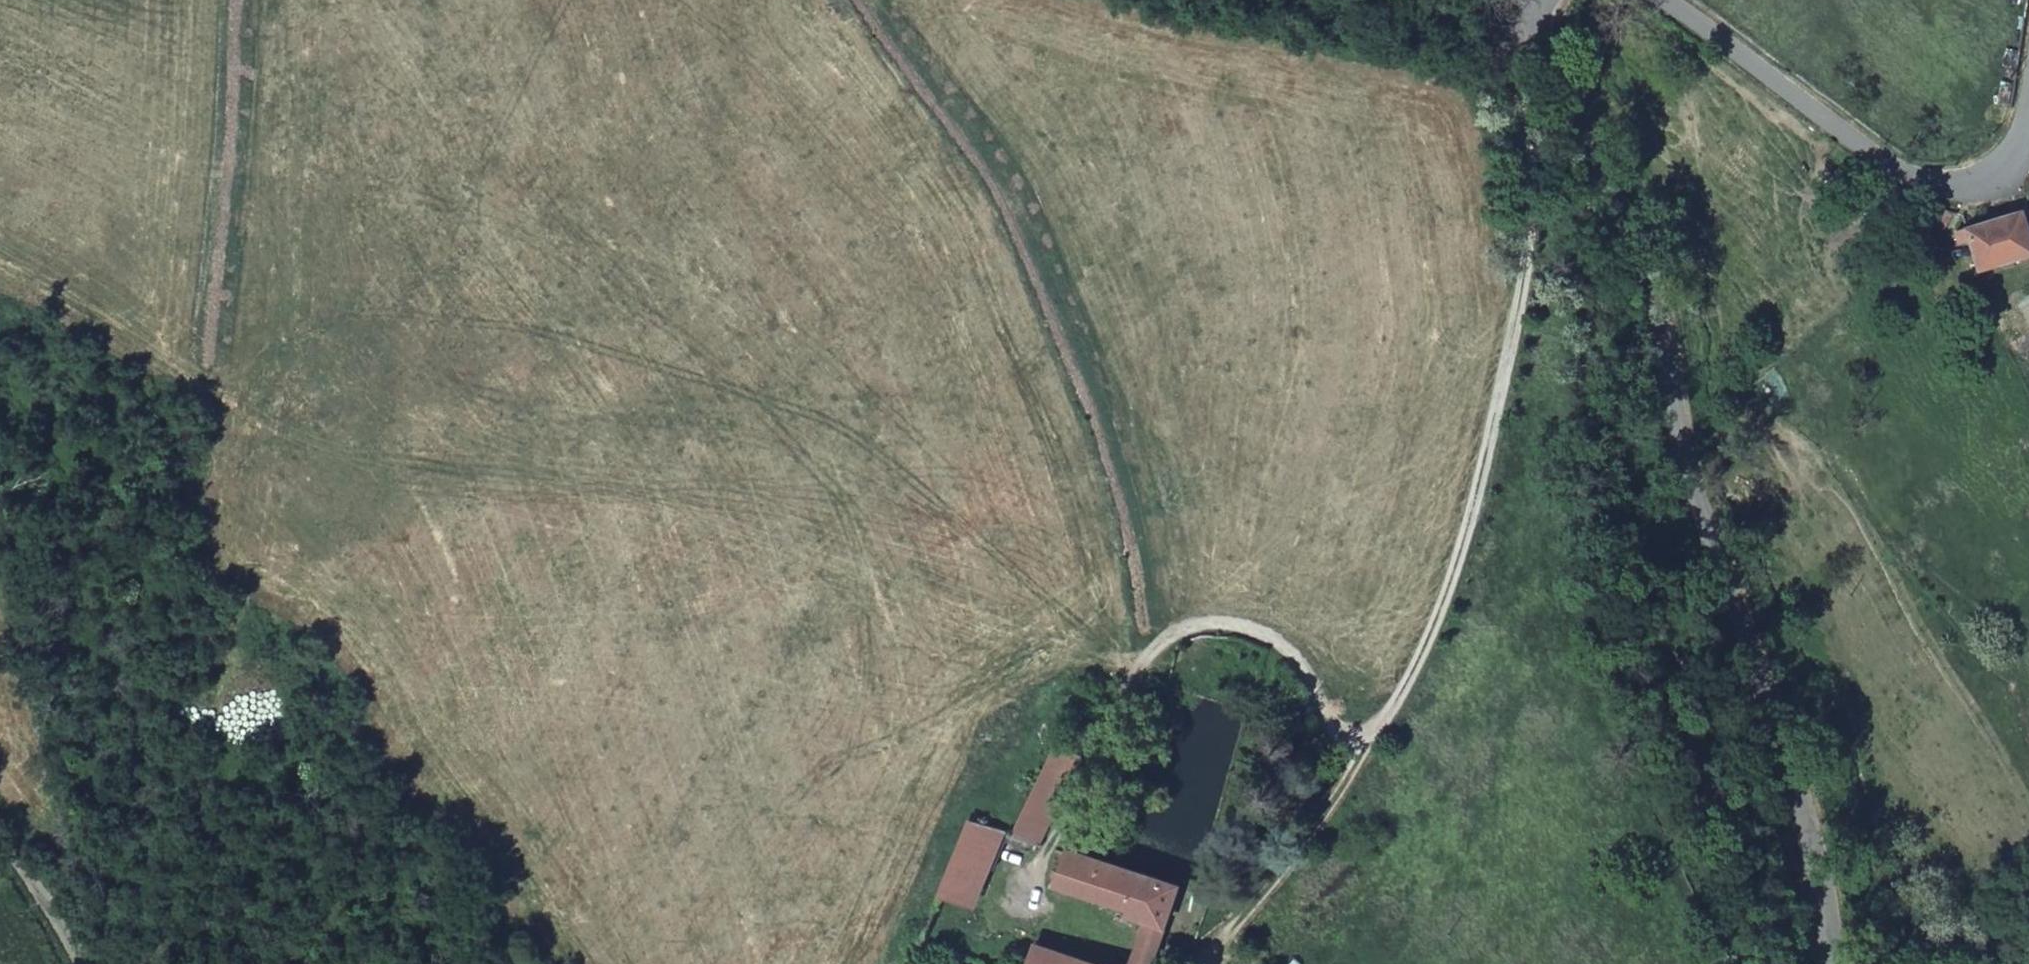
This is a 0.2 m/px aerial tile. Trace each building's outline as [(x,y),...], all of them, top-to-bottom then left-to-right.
[(2028,255),(2028,224),(2024,209),(1959,229),(1963,241),(1971,240),(1980,269),(2028,255)] [(1060,753),(1018,838),(1042,847),(1080,763),(1060,753)] [(1006,835),(973,824),(945,896),(976,907),(1006,835)] [(1160,938),(1177,888),(1138,873),(1140,868),(1130,863),(1128,869),(1120,866),(1120,857),(1098,846),(1094,860),(1072,853),(1061,889),(1134,913),(1131,920),(1147,926),(1137,959),(1115,953),(1110,963),(1152,963),(1160,938)] [(1040,951),(1036,963),(1084,963),(1040,951)]
